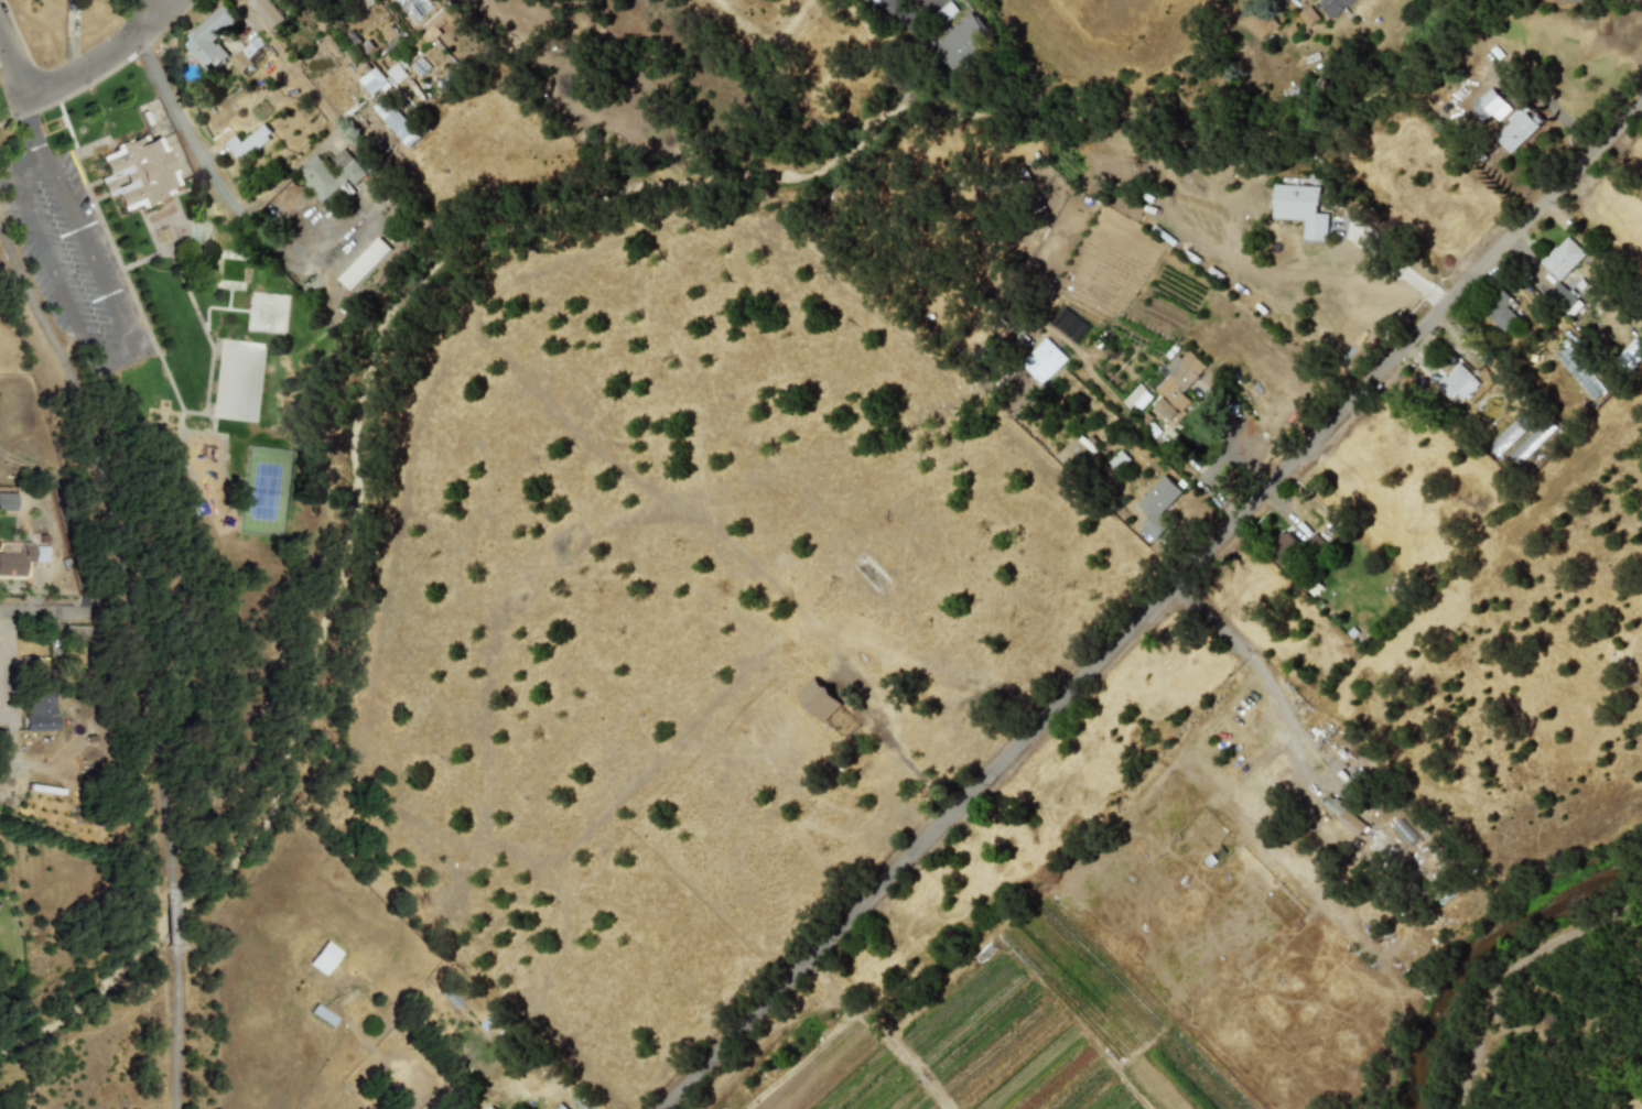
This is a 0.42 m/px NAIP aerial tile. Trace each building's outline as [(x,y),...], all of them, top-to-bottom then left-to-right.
[(269,0),(247,0),(270,30),(284,19),(269,0)] [(402,11),(413,22),(434,3),(431,0),(415,0),(402,11)] [(1318,2),(1332,19),(1355,0),(1321,0),(1318,2)] [(428,22),(431,24),(440,17),(449,26),(460,17),(449,3),(428,22)] [(181,41),(206,70),(227,54),(214,40),(238,19),(225,4),(181,41)] [(1260,41),(1277,26),(1262,8),(1245,21),(1260,41)] [(995,42),(972,12),(933,43),(955,72),(995,42)] [(358,79),(371,97),(388,84),(375,67),(358,79)] [(1511,109),(1491,87),(1470,107),(1489,129),(1511,109)] [(420,137),(384,97),(371,108),(408,148),(420,137)] [(1540,127),(1523,108),(1494,134),(1511,153),(1540,127)] [(272,133),(263,123),(241,142),(235,134),(225,142),(240,161),(272,133)] [(122,212),(139,205),(178,191),(158,137),(143,142),(141,138),(99,154),(107,176),(99,179),(106,197),(116,193),(122,212)] [(321,202),(338,187),(346,196),(355,189),(352,186),(366,174),(344,148),(326,162),(318,153),(295,173),(321,202)] [(1319,186),(1274,184),(1273,219),(1305,220),(1304,239),(1327,240),(1328,214),(1319,213),(1319,186)] [(1585,253),(1567,236),(1540,263),(1559,281),(1585,253)] [(337,279),(349,291),(390,249),(378,237),(337,279)] [(1506,308),(1513,298),(1502,291),(1483,316),(1508,334),(1520,317),(1506,308)] [(1019,365),(1041,384),(1067,358),(1045,337),(1019,365)] [(1207,366),(1189,350),(1181,358),(1176,354),(1160,371),(1166,376),(1153,390),(1162,398),(1154,407),(1170,422),(1190,401),(1182,393),(1207,366)] [(1462,399),(1479,383),(1459,362),(1436,384),(1450,401),(1458,394),(1462,399)] [(1072,472),(1095,450),(1083,437),(1059,459),(1072,472)] [(1155,541),(1171,523),(1162,513),(1181,491),(1164,475),(1136,504),(1149,517),(1141,526),(1155,541)] [(0,493),(0,510),(13,511),(14,493),(0,493)] [(1287,557),(1300,545),(1284,529),(1271,541),(1287,557)] [(1305,542),(1314,555),(1326,546),(1317,534),(1305,542)] [(46,545),(20,545),(20,553),(0,553),(0,576),(22,576),(22,562),(46,561),(46,545)] [(796,695),(823,722),(842,703),(813,676),(796,695)] [(21,731),(53,730),(52,694),(29,695),(30,715),(20,715),(21,731)] [(1366,826),(1328,795),(1320,805),(1358,836),(1366,826)] [(321,975),(337,953),(322,941),(305,964),(321,975)]
